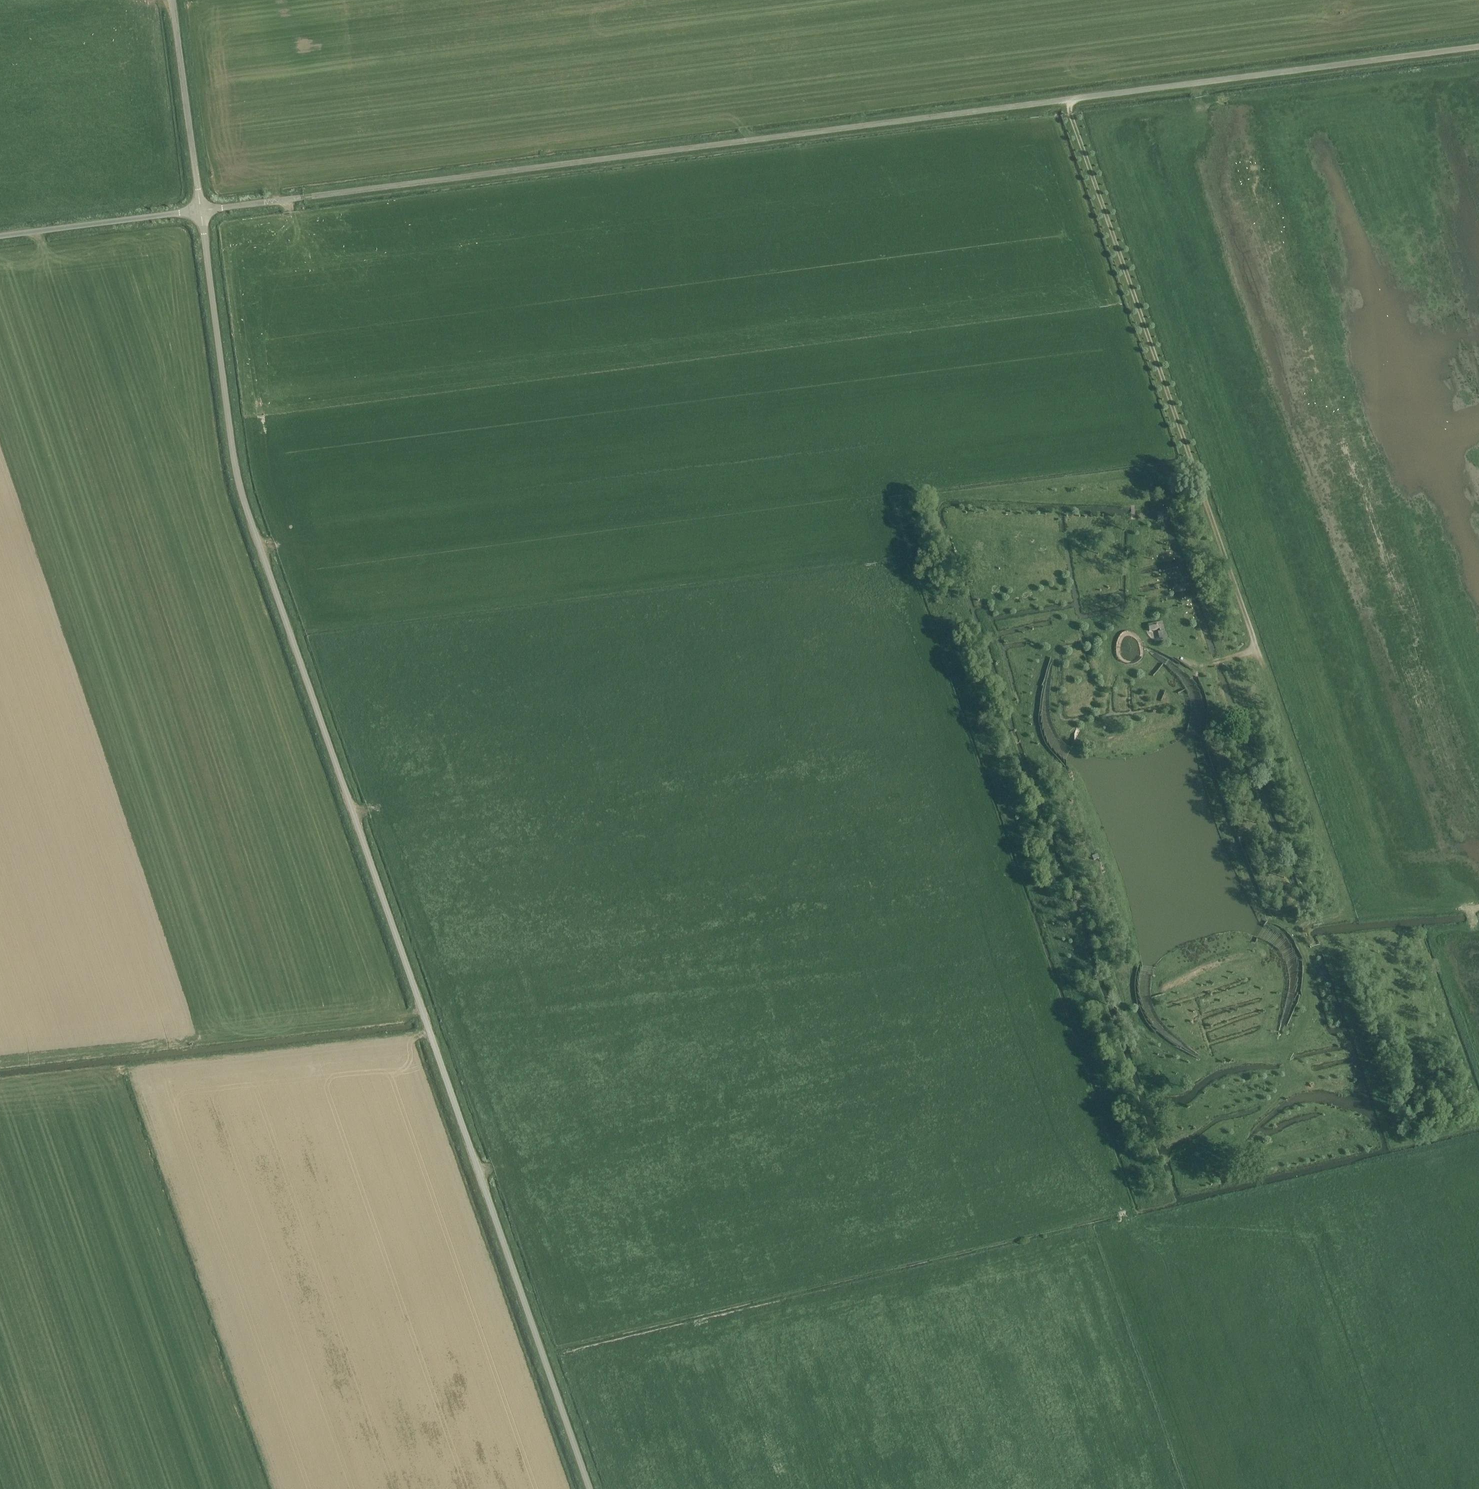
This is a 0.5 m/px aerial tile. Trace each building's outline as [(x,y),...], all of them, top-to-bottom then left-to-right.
[(1166,639),(1162,622),(1148,625),(1150,631),(1159,629),(1160,632),(1157,632),(1159,640),(1166,639)] [(1121,645),(1120,658),(1136,658),(1137,646),(1121,645)]
